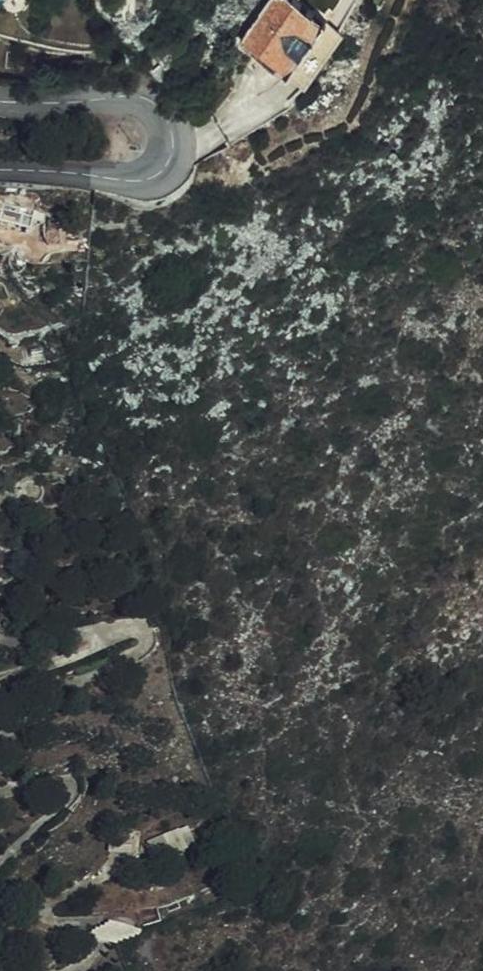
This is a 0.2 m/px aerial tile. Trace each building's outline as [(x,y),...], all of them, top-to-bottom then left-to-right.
[(295,88),(335,36),(288,0),(287,0),(247,51),(295,88)] [(305,12),(310,0),(288,0),(305,12)] [(335,36),(295,88),(310,100),(348,47),(335,36)]
